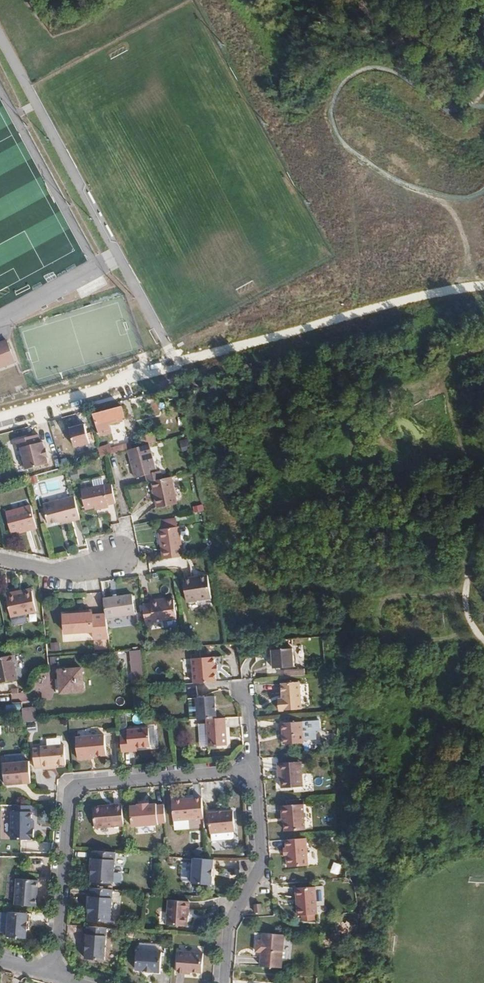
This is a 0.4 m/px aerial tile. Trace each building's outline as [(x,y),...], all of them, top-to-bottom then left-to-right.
[(15,367),(8,345),(0,348),(0,372),(15,367)] [(121,406),(94,413),(99,435),(111,432),(109,423),(122,420),(122,417),(124,416),(121,406)] [(91,425),(88,415),(71,419),(74,430),(91,425)] [(66,421),(49,425),(52,436),(68,431),(66,421)] [(156,441),(154,433),(140,436),(142,444),(156,441)] [(45,457),(43,449),(41,442),(39,443),(37,435),(13,442),(15,450),(20,449),(24,462),(22,463),(21,464),(23,469),(24,470),(47,464),(45,457)] [(110,448),(111,455),(127,450),(125,444),(110,448)] [(97,449),(100,458),(111,455),(110,448),(109,446),(97,449)] [(146,478),(147,481),(150,481),(160,479),(159,471),(154,472),(149,447),(136,449),(129,450),(135,480),(146,478)] [(109,504),(116,502),(112,483),(104,484),(103,477),(93,479),(95,486),(82,488),(85,508),(99,505),(99,508),(109,507),(109,504)] [(160,479),(150,481),(155,508),(174,504),(169,477),(160,479)] [(64,522),(80,517),(74,495),(43,503),(48,524),(63,519),(64,522)] [(12,531),(19,529),(28,527),(29,530),(37,527),(31,504),(7,511),(12,531)] [(167,527),(177,525),(176,518),(166,519),(167,527)] [(161,542),(163,558),(183,556),(179,525),(162,527),(164,542),(161,542)] [(208,575),(198,576),(198,578),(192,580),(192,577),(183,579),(186,602),(212,598),(208,575)] [(16,593),(15,590),(6,592),(10,615),(36,610),(32,589),(16,593)] [(106,613),(107,617),(135,613),(132,593),(104,598),(106,613)] [(152,602),(143,603),(146,622),(177,617),(175,599),(167,600),(161,601),(160,598),(151,599),(152,602)] [(94,640),(110,637),(107,617),(106,613),(93,615),(92,613),(80,615),(62,618),(65,638),(94,633),(94,640)] [(296,649),(274,650),(275,668),(297,666),(296,649)] [(142,650),(132,651),(134,676),(144,676),(142,650)] [(16,675),(11,654),(0,657),(0,677),(16,675)] [(214,681),(213,672),(212,656),(190,658),(192,682),(214,681)] [(81,667),(64,669),(64,678),(60,678),(61,692),(82,690),(81,667)] [(288,678),(305,673),(304,667),(286,671),(288,678)] [(304,709),(302,684),(284,685),(285,699),(283,699),(284,710),(304,709)] [(195,697),(197,720),(206,719),(215,718),(214,695),(195,697)] [(45,708),(21,712),(22,725),(46,723),(45,708)] [(227,745),(225,723),(206,724),(208,747),(227,745)] [(306,723),(285,724),(286,746),(308,744),(306,723)] [(128,737),(121,737),(122,754),(128,754),(128,750),(136,750),(150,749),(148,730),(127,732),(128,737)] [(79,761),(89,761),(89,758),(93,758),(107,757),(106,737),(77,739),(79,761)] [(33,751),(34,770),(43,769),(43,771),(66,769),(64,746),(42,748),(42,750),(33,751)] [(284,774),(285,781),(285,790),(304,789),(303,763),(280,765),(281,775),(284,774)] [(31,787),(29,765),(0,768),(0,790),(31,787)] [(203,797),(213,796),(212,787),(201,788),(203,797)] [(196,800),(166,803),(168,823),(198,820),(196,800)] [(167,825),(165,805),(156,806),(156,804),(150,805),(149,804),(138,805),(139,806),(132,807),(134,828),(167,825)] [(124,827),(123,806),(94,809),(96,831),(124,827)] [(287,818),(288,824),(288,833),(308,832),(306,807),(284,808),(285,818),(287,818)] [(32,831),(32,823),(32,814),(12,813),(11,842),(31,842),(31,841),(34,840),(34,831),(32,831)] [(229,813),(204,815),(206,837),(231,834),(229,813)] [(289,846),(291,862),(292,873),(312,872),(310,845),(289,846)] [(117,853),(95,852),(94,860),(91,860),(91,867),(94,867),(93,876),(92,883),(115,884),(117,853)] [(212,885),(214,861),(194,859),(194,867),(190,870),(189,879),(192,883),(212,885)] [(16,880),(15,905),(36,907),(36,902),(35,902),(35,894),(37,894),(38,881),(16,880)] [(316,887),(296,888),(299,915),(318,914),(316,887)] [(114,890),(92,889),(92,896),(89,896),(88,903),(91,903),(90,912),(90,921),(112,922),(114,890)] [(168,900),(166,924),(186,926),(188,901),(168,900)] [(11,911),(8,936),(27,938),(27,929),(29,929),(31,913),(11,911)] [(108,928),(90,927),(89,934),(86,934),(86,942),(88,942),(88,950),(87,959),(106,960),(108,928)] [(263,951),(262,965),(283,967),(285,933),(265,932),(264,940),(257,940),(256,951),(263,951)] [(152,969),(152,972),(160,972),(161,951),(136,949),(135,967),(143,968),(152,969)] [(179,950),(176,968),(186,968),(186,970),(202,972),(203,953),(179,950)]
